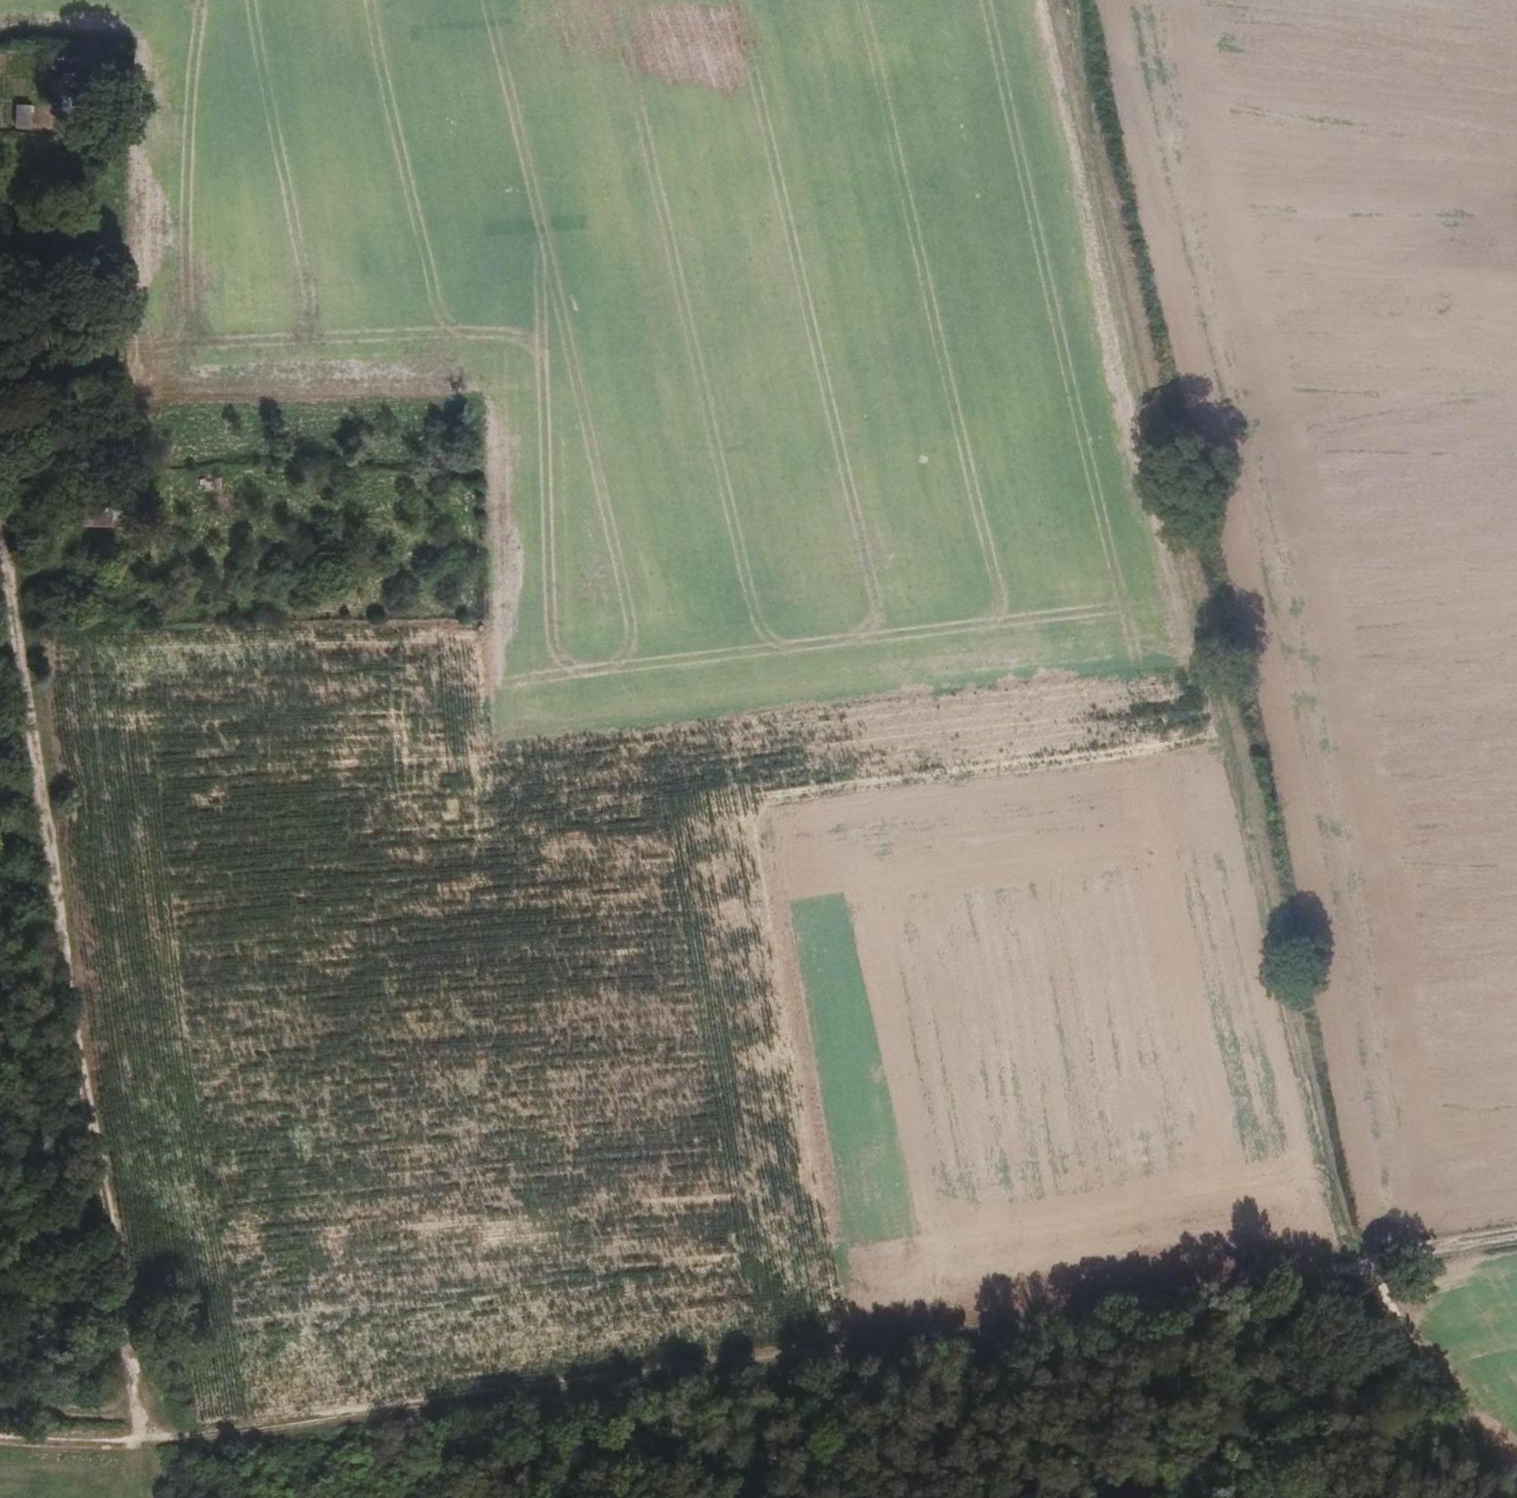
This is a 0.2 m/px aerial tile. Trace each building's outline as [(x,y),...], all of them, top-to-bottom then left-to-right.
[(29,126),(30,103),(18,102),(17,125),(29,126)]
